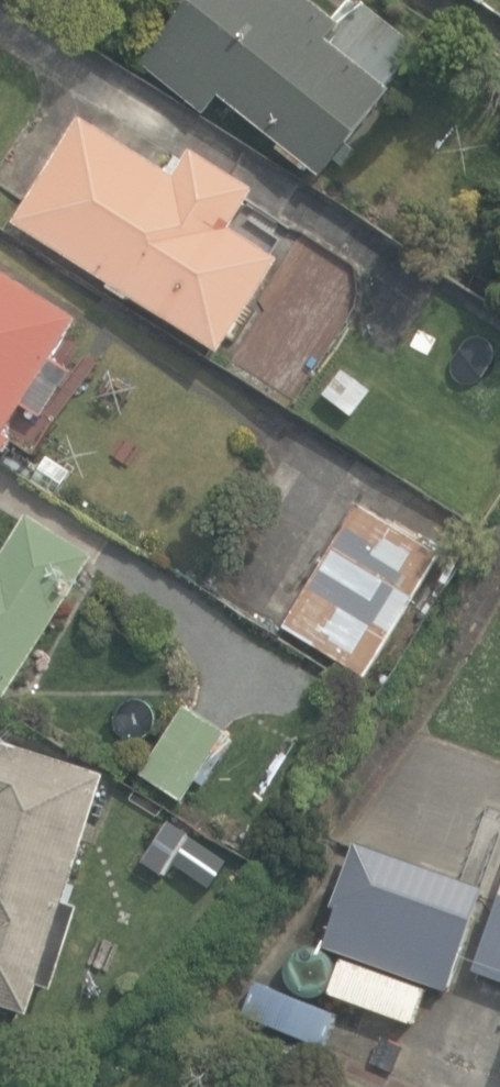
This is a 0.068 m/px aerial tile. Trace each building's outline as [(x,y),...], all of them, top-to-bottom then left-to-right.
[(326,178),(335,166),(342,172),(355,155),(349,149),(394,92),(387,87),(421,45),(365,0),(360,6),(353,0),(352,0),(335,21),(310,0),(196,0),(145,64),(207,113),(211,109),(224,121),(236,106),(286,145),(282,150),(307,171),(311,165),(326,178)] [(135,294),(225,350),(281,260),(233,230),(257,191),(195,153),(179,179),(84,120),(20,223),(118,284),(114,289),(131,300),(135,294)] [(22,408),(43,421),(70,374),(54,365),(79,323),(0,277),(0,446),(22,408)] [(482,416),(499,390),(499,304),(450,278),(396,359),(482,416)] [(287,627),(365,675),(439,556),(361,508),(287,627)] [(9,695),(95,557),(31,517),(3,562),(0,560),(0,690),(9,695)] [(144,775),(184,800),(226,732),(186,707),(144,775)] [(31,1012),(40,982),(55,987),(81,908),(66,903),(107,777),(0,742),(0,1002),(31,1012)] [(148,862),(167,874),(192,835),(173,823),(148,862)] [(315,951),(446,996),(484,886),(352,841),(315,951)] [(472,978),(499,988),(499,900),(472,978)] [(325,1082),(303,1075),(299,1086),(323,1086),(325,1082)]
